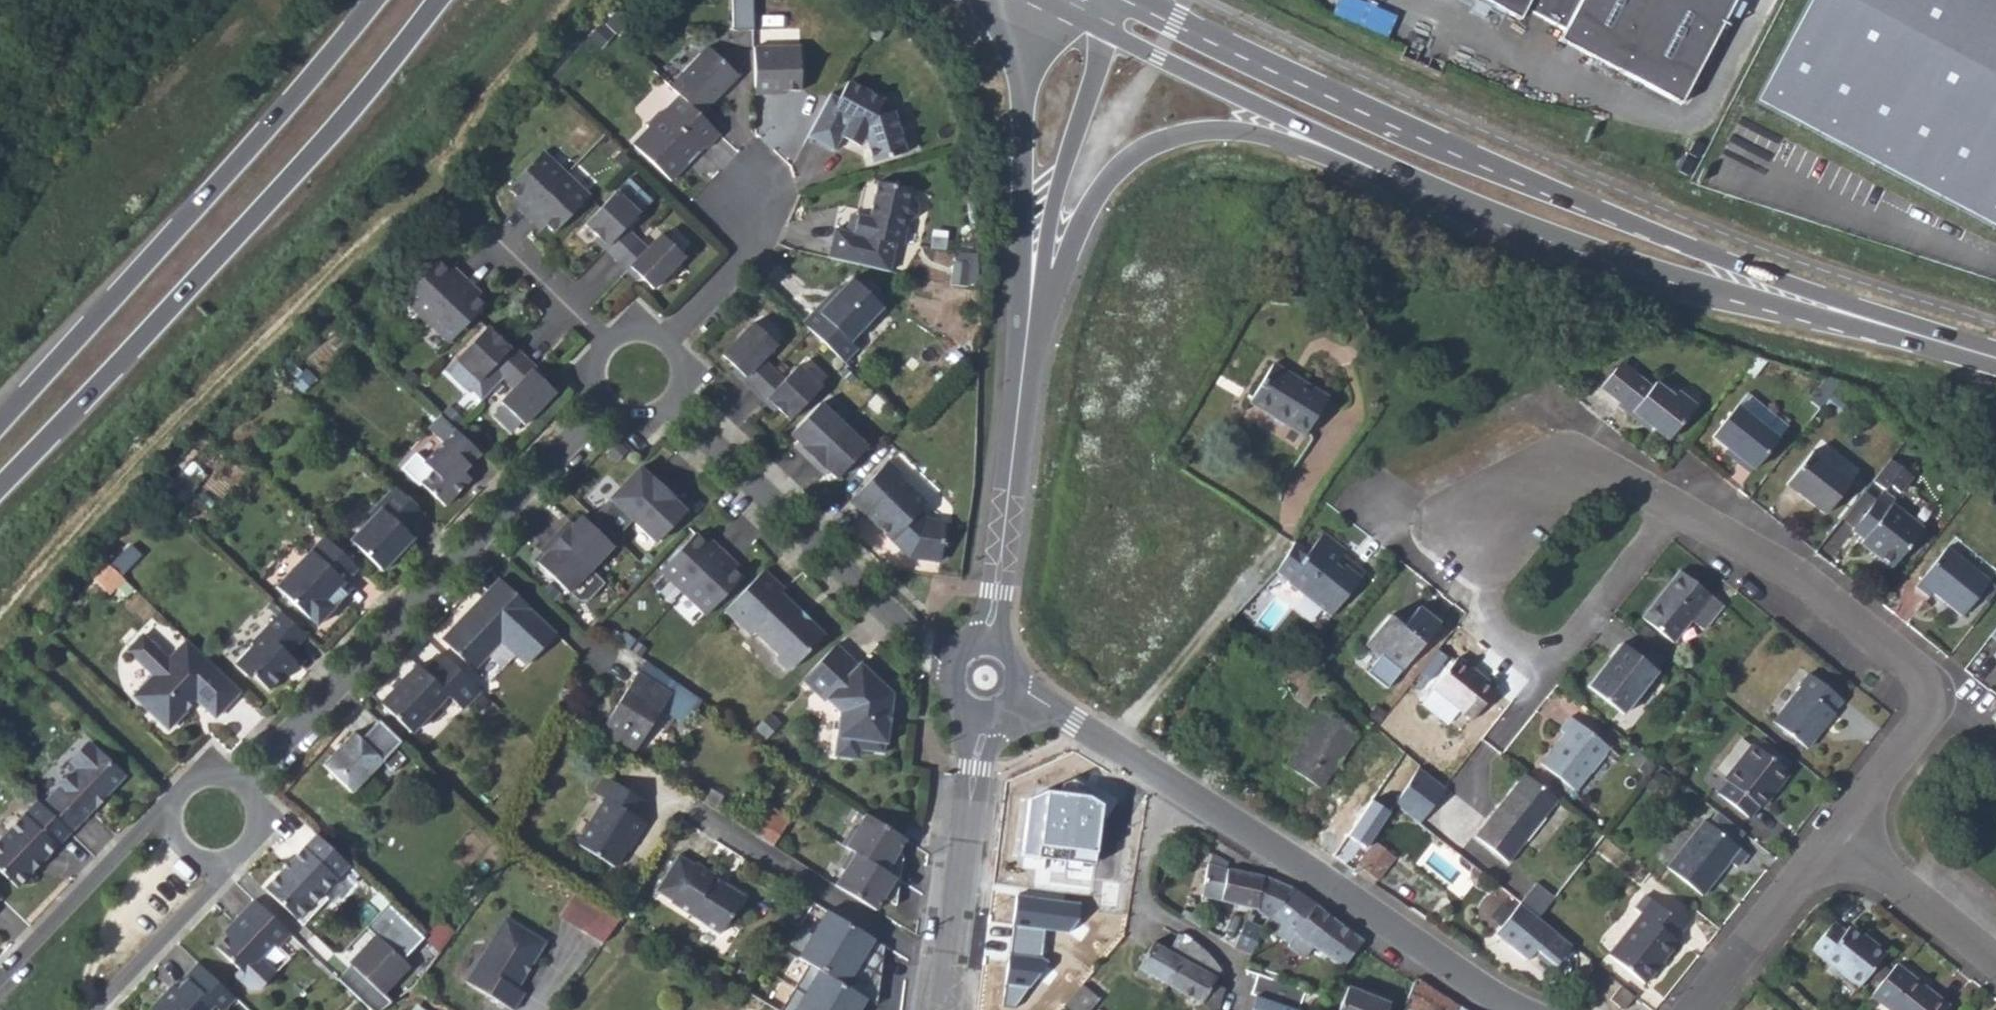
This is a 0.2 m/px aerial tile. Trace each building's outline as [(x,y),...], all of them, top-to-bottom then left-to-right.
[(735,27),(755,28),(754,0),(736,0),(735,27)] [(1516,21),(1522,11),(1561,32),(1555,42),(1675,106),(1732,0),(1476,0),(1516,21)] [(1758,107),(1995,229),(1995,0),(1814,0),(1758,107)] [(802,44),(756,44),(757,93),(774,92),(774,89),(784,89),(803,88),(802,44)] [(706,47),(668,88),(677,97),(701,119),(712,107),(710,106),(737,77),(706,47)] [(837,100),(828,95),(807,134),(834,149),(840,137),(842,133),(860,142),(863,138),(870,163),(903,154),(891,112),(886,115),(877,110),(882,102),(847,83),(837,100)] [(701,119),(677,97),(662,113),(658,113),(646,125),(646,130),(631,145),(669,183),(686,165),(686,158),(690,154),(696,154),(702,148),(704,150),(718,136),(701,119)] [(860,142),(842,133),(840,137),(857,147),(860,142)] [(565,175),(542,152),(506,190),(514,198),(519,202),(514,206),(525,217),(565,175)] [(588,197),(565,175),(525,217),(536,227),(540,222),(544,226),(552,234),(588,197)] [(903,184),(870,177),(861,215),(858,214),(853,233),(834,229),(827,259),(888,272),(895,243),(901,245),(905,226),(895,223),(897,216),(900,216),(908,212),(911,202),(906,194),(901,193),(903,184)] [(625,227),(652,200),(629,178),(585,224),(598,236),(607,245),(605,249),(616,260),(636,238),(625,227)] [(544,226),(540,222),(536,227),(540,231),(544,226)] [(648,249),(636,238),(616,260),(628,270),(631,267),(640,277),(653,289),(684,256),(661,234),(648,249)] [(605,249),(607,245),(598,236),(595,239),(605,249)] [(437,263),(402,300),(422,320),(462,278),(453,270),(449,274),(445,271),(437,263)] [(631,267),(628,270),(637,279),(640,277),(631,267)] [(462,278),(422,320),(442,339),(477,302),(469,294),(465,290),(469,286),(462,278)] [(801,324),(843,364),(856,350),(849,343),(882,309),(876,303),(876,293),(866,285),(856,285),(850,280),(837,293),(818,314),(814,310),(801,324)] [(837,293),(834,290),(814,310),(818,314),(837,293)] [(774,346),(751,324),(720,357),(733,369),(742,378),(739,382),(751,392),(771,371),(760,361),(774,346)] [(498,340),(486,328),(444,371),(464,390),(470,390),(482,400),(502,378),(522,358),(511,346),(508,349),(498,340)] [(511,346),(501,337),(498,340),(508,349),(511,346)] [(522,358),(502,378),(513,389),(499,403),(503,407),(519,422),(523,427),(553,396),(540,382),(531,373),(534,370),(522,358)] [(1616,369),(1634,383),(1640,377),(1621,362),(1616,369)] [(1307,432),(1328,399),(1271,365),(1249,401),(1268,413),(1270,409),(1307,432)] [(782,382),(771,371),(751,392),(763,404),(766,400),(775,410),(788,422),(819,389),(796,367),(782,382)] [(742,378),(733,369),(730,372),(739,382),(742,378)] [(1651,386),(1640,377),(1634,383),(1616,369),(1599,387),(1628,410),(1666,440),(1695,405),(1678,391),(1674,396),(1655,382),(1651,386)] [(543,379),(534,370),(531,373),(540,382),(543,379)] [(766,400),(763,404),(772,412),(775,410),(766,400)] [(842,426),(819,404),(784,441),(792,449),(796,453),(792,458),(803,468),(842,426)] [(519,422),(503,407),(493,417),(509,432),(519,422)] [(1711,436),(1752,469),(1777,440),(1737,407),(1711,436)] [(479,455),(439,417),(422,435),(436,449),(422,464),(431,472),(419,485),(443,507),(469,480),(462,473),(479,455)] [(865,448),(842,426),(803,468),(813,478),(817,474),(822,477),(830,485),(865,448)] [(796,453),(792,449),(787,453),(792,458),(796,453)] [(1786,485),(1825,515),(1850,483),(1811,453),(1786,485)] [(1913,478),(1890,458),(1871,482),(1882,491),(1888,484),(1901,493),(1913,478)] [(886,463),(849,501),(891,540),(893,538),(902,546),(900,550),(908,557),(939,561),(943,522),(920,520),(914,515),(924,504),(897,479),(899,477),(886,463)] [(640,471),(610,503),(633,524),(667,489),(656,479),(652,483),(648,478),(640,471)] [(652,474),(648,478),(652,483),(656,479),(652,474)] [(822,477),(817,474),(813,478),(818,482),(822,477)] [(422,515),(393,487),(367,515),(367,522),(348,541),(381,572),(412,540),(405,533),(422,515)] [(667,489),(633,524),(656,546),(687,515),(679,508),(674,504),(678,499),(667,489)] [(1895,501),(1882,491),(1853,529),(1864,539),(1861,542),(1892,567),(1922,530),(1891,505),(1895,501)] [(683,504),(678,499),(674,504),(679,508),(683,504)] [(553,537),(589,571),(611,548),(580,517),(572,525),(568,530),(564,526),(553,537)] [(572,525),(568,521),(564,526),(568,530),(572,525)] [(1307,553),(1294,542),(1280,569),(1277,572),(1289,583),(1288,584),(1329,617),(1365,573),(1341,555),(1345,549),(1323,532),(1307,553)] [(694,535),(659,572),(682,594),(722,553),(711,542),(707,547),(703,543),(694,535)] [(567,594),(589,571),(553,537),(543,548),(547,552),(543,556),(535,564),(567,594)] [(356,569),(324,538),(293,571),(303,581),(286,599),(315,627),(345,596),(337,589),(356,569)] [(902,546),(893,538),(891,540),(900,550),(902,546)] [(1932,593),(1962,616),(1989,582),(1946,547),(1914,587),(1928,596),(1932,593)] [(682,594),(705,616),(741,579),(732,571),(728,567),(732,563),(722,553),(682,594)] [(736,567),(732,563),(728,567),(732,571),(736,567)] [(122,581),(106,566),(93,580),(108,595),(122,581)] [(303,581),(293,571),(275,589),(286,599),(303,581)] [(763,571),(723,612),(748,636),(751,632),(776,655),(775,662),(785,671),(791,671),(823,635),(807,620),(803,621),(797,616),(800,613),(779,593),(783,589),(763,571)] [(1641,619),(1672,643),(1691,621),(1703,629),(1722,605),(1679,572),(1641,619)] [(525,666),(555,634),(505,587),(488,605),(481,598),(440,641),(471,671),(500,642),(525,666)] [(1367,644),(1401,672),(1438,625),(1416,609),(1401,627),(1390,618),(1367,644)] [(305,638),(279,613),(250,644),(249,648),(232,665),(244,677),(252,677),(267,691),(295,663),(288,656),(305,638)] [(239,693),(186,642),(167,661),(141,636),(127,651),(153,677),(143,687),(154,697),(144,708),(167,731),(183,714),(180,710),(195,693),(206,704),(203,708),(214,718),(239,693)] [(884,745),(891,694),(858,663),(856,665),(835,644),(801,681),(823,702),(825,700),(838,713),(833,752),(838,758),(852,760),(859,756),(859,751),(882,754),(883,744),(884,745)] [(1588,688),(1621,714),(1656,671),(1622,645),(1588,688)] [(417,666),(380,704),(410,733),(446,695),(461,710),(479,691),(441,654),(424,672),(417,666)] [(1432,688),(1472,720),(1496,689),(1456,658),(1432,688)] [(1324,702),(1330,694),(1285,662),(1276,674),(1296,688),(1290,698),(1306,707),(1316,696),(1324,702)] [(637,672),(595,738),(629,758),(671,694),(637,672)] [(1800,688),(1772,722),(1802,746),(1805,749),(1833,713),(1831,710),(1839,700),(1808,674),(1798,686),(1800,688)] [(154,697),(143,687),(133,698),(144,708),(154,697)] [(180,710),(183,714),(195,701),(203,708),(206,704),(195,693),(180,710)] [(1285,767),(1320,789),(1354,734),(1320,712),(1285,767)] [(779,725),(768,715),(754,729),(765,740),(779,725)] [(1541,765),(1573,791),(1608,748),(1570,717),(1559,730),(1563,735),(1541,765)] [(399,743),(377,722),(356,743),(349,736),(321,766),(350,794),(399,743)] [(1767,728),(1798,751),(1802,746),(1772,722),(1767,728)] [(103,797),(121,777),(87,745),(69,764),(76,770),(41,807),(68,833),(94,806),(94,803),(92,802),(97,796),(99,797),(103,797)] [(1718,795),(1746,817),(1756,806),(1760,808),(1787,772),(1752,746),(1725,781),(1729,783),(1718,795)] [(1443,786),(1418,766),(1394,808),(1418,824),(1445,788),(1443,786)] [(1524,773),(1474,836),(1508,863),(1558,800),(1524,773)] [(594,795),(601,799),(612,781),(606,778),(594,795)] [(643,800),(612,781),(601,799),(603,801),(590,823),(592,825),(580,846),(617,868),(625,857),(622,849),(630,838),(634,841),(644,825),(633,817),(643,800)] [(1374,796),(1384,803),(1391,793),(1381,787),(1374,796)] [(1384,803),(1374,796),(1359,820),(1374,830),(1389,807),(1384,803)] [(36,802),(0,840),(0,873),(16,889),(68,833),(41,807),(36,802)] [(899,816),(891,811),(882,825),(890,831),(899,816)] [(1733,844),(1742,832),(1716,811),(1707,823),(1704,821),(1666,868),(1701,895),(1711,882),(1708,879),(1725,859),(1735,867),(1746,853),(1733,844)] [(842,868),(832,883),(874,909),(881,896),(885,890),(888,892),(896,878),(891,875),(899,862),(892,857),(896,851),(904,839),(890,831),(882,825),(864,813),(854,829),(850,827),(840,843),(849,849),(839,866),(842,868)] [(772,818),(760,838),(773,847),(786,826),(772,818)] [(347,866),(315,836),(263,890),(301,926),(326,900),(320,895),(347,866)] [(1027,905),(1068,911),(1076,848),(1035,840),(1027,905)] [(1376,880),(1393,858),(1373,842),(1356,864),(1376,880)] [(894,904),(901,855),(896,851),(892,857),(899,862),(891,875),(896,878),(888,892),(885,890),(881,896),(894,904)] [(668,906),(717,935),(741,897),(711,878),(712,876),(693,864),(691,867),(676,857),(656,893),(670,902),(668,906)] [(1249,909),(1234,948),(1249,955),(1258,934),(1263,927),(1291,888),(1227,868),(1227,862),(1218,860),(1216,865),(1207,863),(1200,897),(1249,909)] [(1361,941),(1291,888),(1263,927),(1276,936),(1283,928),(1293,935),(1286,945),(1304,957),(1312,948),(1341,967),(1361,941)] [(1607,955),(1643,984),(1677,941),(1674,938),(1683,926),(1645,895),(1633,909),(1640,914),(1607,955)] [(289,935),(253,901),(229,926),(232,929),(211,951),(241,978),(263,955),(262,955),(272,944),(276,948),(289,935)] [(387,904),(365,928),(379,942),(373,949),(369,945),(336,980),(368,1009),(383,1009),(390,1004),(379,993),(405,966),(401,962),(423,939),(422,938),(387,904)] [(1555,967),(1572,945),(1522,905),(1495,936),(1528,962),(1537,952),(1555,967)] [(620,919),(599,906),(581,931),(602,944),(620,919)] [(823,973),(851,990),(884,942),(831,910),(801,958),(823,973)] [(1810,949),(1857,987),(1883,956),(1848,928),(1852,922),(1840,912),(1810,949)] [(506,918),(491,942),(487,943),(464,981),(511,1009),(513,1009),(523,993),(516,989),(545,942),(506,918)] [(447,937),(434,926),(422,938),(423,939),(435,949),(447,937)] [(1293,935),(1283,928),(1276,936),(1286,945),(1293,935)] [(1210,1009),(1216,1009),(1221,988),(1213,983),(1220,971),(1205,953),(1194,943),(1175,933),(1167,950),(1152,943),(1137,968),(1210,1009)] [(1896,965),(1870,996),(1888,1009),(1946,1009),(1948,1007),(1896,965)] [(198,966),(186,978),(190,982),(173,994),(168,989),(148,1009),(204,1009),(210,1004),(216,1009),(218,1009),(231,997),(198,966)] [(799,1009),(869,1009),(874,1003),(851,990),(823,973),(799,1009)] [(1256,977),(1250,995),(1255,997),(1294,1009),(1295,1009),(1301,991),(1256,977)] [(1415,977),(1411,983),(1403,1008),(1406,1009),(1466,1009),(1415,977)] [(1081,985),(1062,1008),(1066,1009),(1090,1009),(1098,1000),(1081,985)] [(1047,995),(1060,1005),(1066,996),(1054,986),(1047,995)] [(1619,987),(1609,1000),(1621,1009),(1622,1009),(1632,997),(1619,987)] [(1388,1005),(1344,988),(1335,1009),(1386,1009),(1388,1005)] [(409,996),(400,1008),(402,1009),(429,1009),(409,996)] [(1251,1009),(1294,1009),(1255,997),(1251,1009)]
